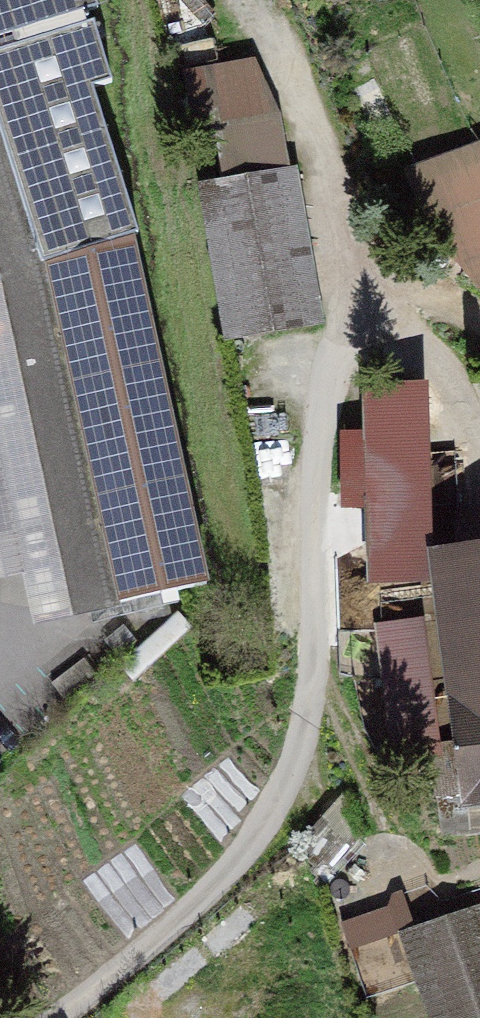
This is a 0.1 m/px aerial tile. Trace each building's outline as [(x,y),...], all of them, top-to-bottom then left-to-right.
[(85,13),(97,10),(94,0),(0,0),(0,38),(85,13)] [(132,236),(139,233),(93,88),(111,84),(85,13),(0,38),(0,127),(42,263),(132,236)] [(231,183),(201,188),(229,337),(322,320),(294,171),(288,172),(275,122),(219,131),(231,183)] [(394,156),(471,286),(479,283),(479,124),(394,156)] [(0,127),(0,283),(70,613),(205,582),(132,236),(42,263),(0,127)] [(373,392),(374,438),(344,439),(346,507),(377,506),(379,575),(415,568),(411,455),(424,455),(423,389),(373,392)] [(444,563),(450,615),(381,628),(396,748),(467,739),(474,793),(479,792),(479,558),(444,563)] [(407,934),(435,1017),(479,1017),(479,909),(407,934)]
